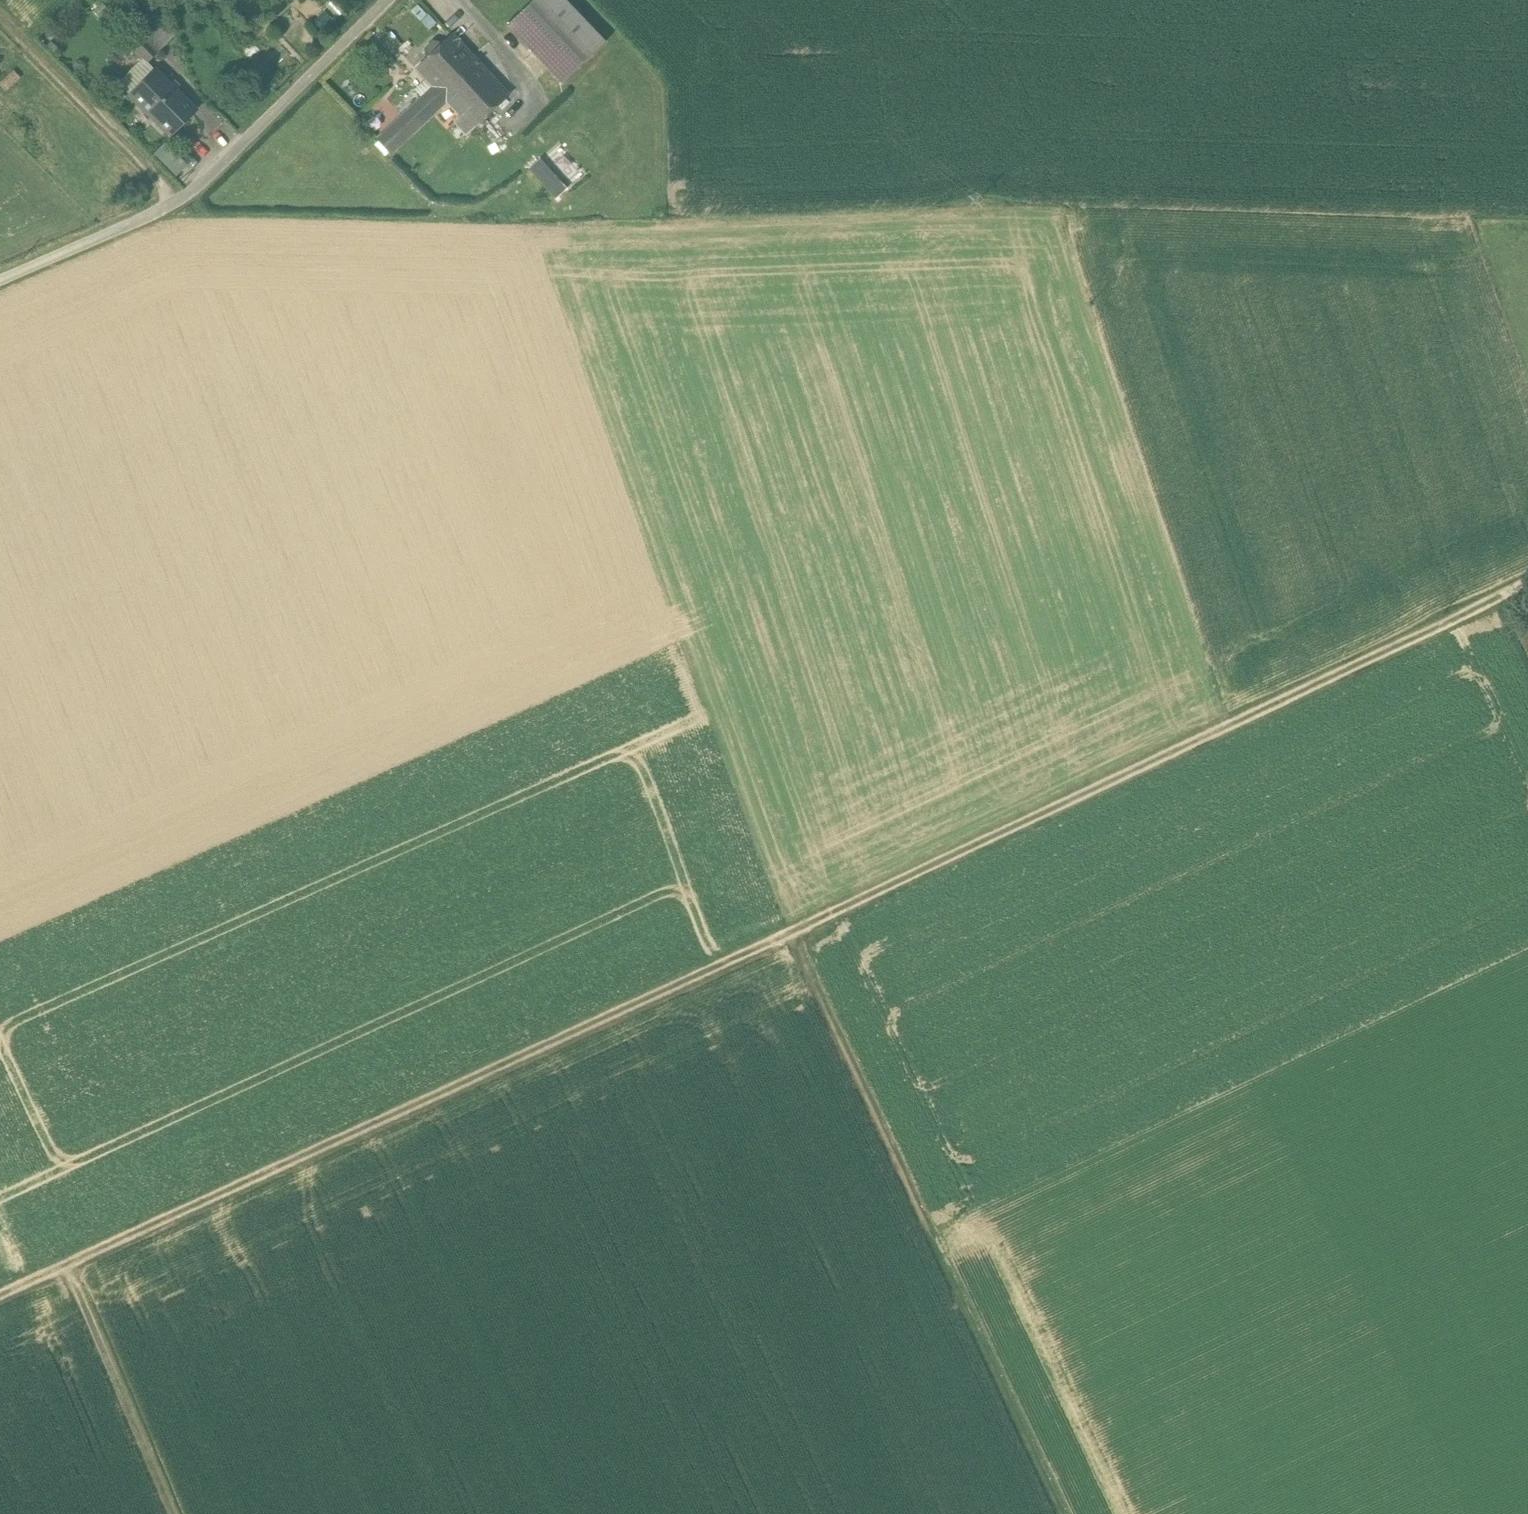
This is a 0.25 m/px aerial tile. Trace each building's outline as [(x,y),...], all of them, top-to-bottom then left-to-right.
[(507,25),(562,83),(605,42),(566,0),(533,0),(507,25)] [(139,32),(159,52),(174,36),(155,17),(139,32)] [(139,32),(138,30),(126,42),(147,64),(159,52),(139,32)] [(473,56),(453,34),(448,38),(441,45),(439,42),(433,41),(425,48),(425,55),(427,57),(422,62),(415,68),(432,87),(378,138),(378,139),(378,138),(392,153),(447,102),(460,116),(454,122),(466,135),(509,95),(473,56)] [(195,111),(155,70),(130,94),(170,135),(195,111)] [(188,166),(165,143),(154,154),(176,177),(188,166)] [(566,189),(540,159),(529,168),(556,198),(566,189)] [(482,188),(466,195),(472,207),(487,200),(482,188)] [(1517,628),(1527,652),(1527,623),(1517,628)]
